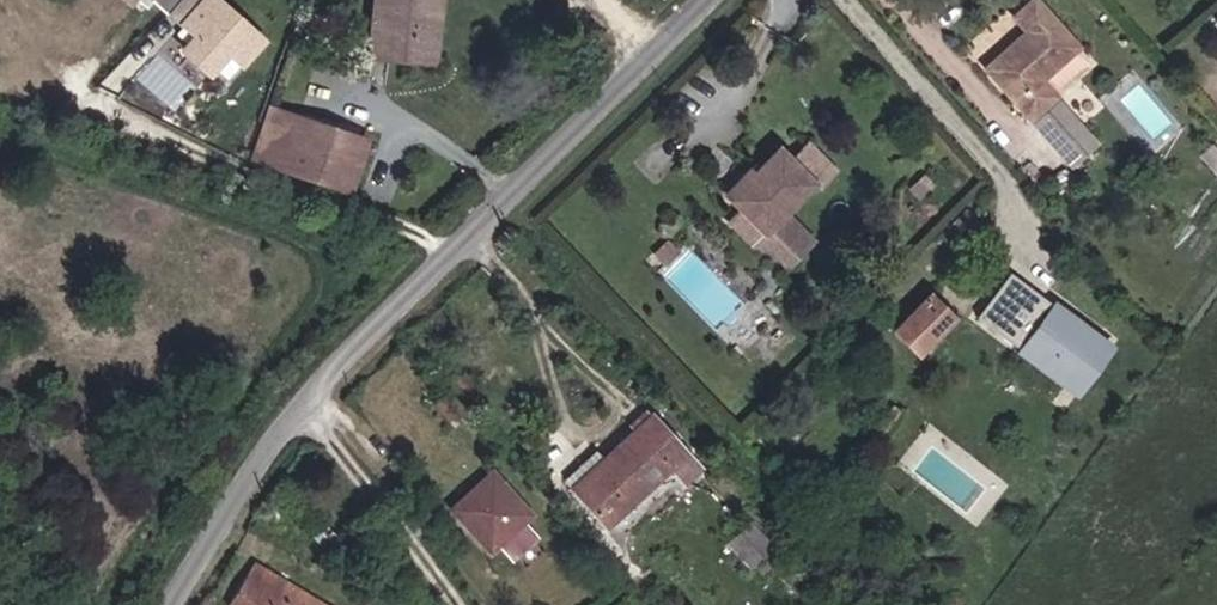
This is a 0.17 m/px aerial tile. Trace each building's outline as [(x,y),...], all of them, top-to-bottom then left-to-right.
[(215,0),(180,0),(166,18),(183,31),(178,38),(190,47),(186,53),(212,74),(217,67),(231,78),(263,37),(215,0)] [(363,54),(435,61),(440,0),(368,0),(363,54)] [(1093,63),(1042,0),(1025,0),(1013,10),(1026,26),(982,61),(1026,116),(1093,63)] [(1092,146),(1056,101),(1030,121),(1066,166),(1092,146)] [(270,110),(255,162),(356,190),(370,138),(270,110)] [(726,191),(754,220),(743,231),(763,252),(786,230),(775,219),(804,190),(817,178),(778,139),(770,148),(726,191)] [(978,315),(1080,385),(1109,343),(1007,273),(978,315)] [(913,360),(955,318),(926,292),(887,334),(913,360)] [(607,462),(595,451),(563,481),(612,532),(674,474),(689,489),(704,475),(651,421),(607,462)] [(507,515),(515,507),(474,467),(436,506),(477,545),(485,538),(498,551),(521,528),(507,515)] [(734,541),(761,567),(775,554),(750,527),(734,541)] [(230,604),(325,604),(250,565),(229,604),(230,604)]
